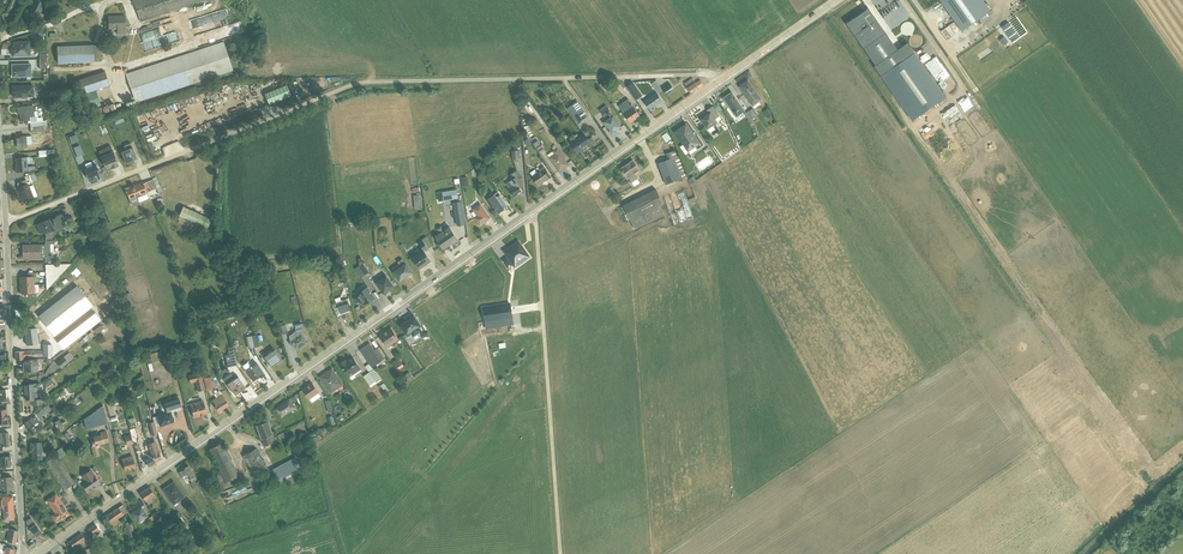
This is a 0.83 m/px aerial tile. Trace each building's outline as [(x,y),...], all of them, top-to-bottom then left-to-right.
[(28,14),(38,19),(47,0),(34,0),(28,14)] [(140,22),(207,0),(133,0),(140,22)] [(961,31),(990,11),(983,0),(939,0),(961,31)] [(187,17),(189,27),(226,17),(224,8),(187,17)] [(866,10),(847,24),(916,122),(950,97),(905,37),(895,44),(871,11),(868,13),(866,10)] [(125,15),(108,16),(109,30),(117,29),(117,34),(126,34),(125,15)] [(215,20),(217,26),(223,25),(225,30),(230,28),(232,33),(240,30),(238,21),(226,24),(224,18),(215,20)] [(944,39),(951,35),(946,26),(939,30),(944,39)] [(161,33),(163,41),(175,38),(173,30),(161,33)] [(231,48),(239,48),(240,42),(245,42),(246,36),(232,35),(231,48)] [(1005,37),(1000,41),(1003,46),(1008,42),(1005,37)] [(14,50),(12,50),(12,55),(30,55),(30,42),(14,42),(14,50)] [(223,42),(126,74),(136,103),(137,106),(141,105),(139,102),(233,71),(223,42)] [(101,45),(57,47),(58,63),(102,61),(101,45)] [(31,64),(12,65),(13,77),(32,76),(31,64)] [(105,71),(76,81),(81,95),(84,93),(90,109),(101,105),(96,90),(109,85),(105,71)] [(693,78),(684,83),(691,94),(704,86),(700,80),(695,83),(693,78)] [(748,81),(740,87),(753,106),(761,100),(748,81)] [(633,82),(627,87),(636,100),(642,96),(633,82)] [(670,84),(663,89),(666,95),(674,89),(670,84)] [(286,85),(264,94),(269,104),(291,95),(286,85)] [(34,86),(13,86),(13,97),(22,97),(22,98),(27,98),(27,97),(34,97),(34,86)] [(61,90),(41,94),(42,99),(62,95),(61,90)] [(732,92),(723,98),(737,117),(745,111),(732,92)] [(657,93),(644,102),(651,111),(656,107),(655,106),(662,101),(657,93)] [(628,99),(621,103),(624,108),(621,110),(630,122),(640,116),(628,99)] [(577,101),(568,108),(578,123),(588,116),(577,101)] [(605,108),(607,106),(606,105),(599,110),(603,115),(607,112),(605,108)] [(31,127),(44,126),(47,126),(47,121),(38,122),(37,111),(34,111),(34,106),(17,107),(18,114),(20,114),(21,121),(28,121),(28,123),(30,123),(31,127)] [(607,112),(603,115),(606,119),(603,121),(610,132),(612,135),(616,132),(616,131),(621,127),(607,106),(605,108),(607,112)] [(708,129),(713,126),(718,122),(715,119),(719,116),(713,106),(707,110),(709,114),(701,119),(708,129)] [(749,111),(753,122),(753,123),(758,119),(755,115),(757,114),(753,108),(749,111)] [(768,108),(763,112),(767,118),(772,115),(768,108)] [(139,120),(141,124),(144,122),(141,114),(135,117),(137,121),(139,120)] [(151,124),(141,126),(143,133),(153,131),(151,124)] [(686,124),(675,132),(691,154),(697,150),(695,147),(700,144),(686,124)] [(529,126),(524,127),(524,129),(527,134),(532,131),(529,126)] [(923,139),(934,130),(931,126),(920,134),(923,139)] [(582,148),(583,149),(595,141),(592,137),(589,139),(584,132),(570,141),(577,151),(582,148)] [(76,134),(69,137),(72,143),(79,140),(76,134)] [(21,138),(17,139),(17,147),(27,146),(27,145),(32,144),(31,136),(21,137),(21,138)] [(532,136),(530,138),(540,153),(544,150),(535,137),(533,138),(532,136)] [(159,147),(163,155),(181,147),(177,139),(159,147)] [(126,150),(121,152),(125,163),(134,160),(137,159),(134,152),(131,143),(124,146),(126,150)] [(552,151),(548,155),(559,172),(569,165),(555,145),(552,148),(554,150),(552,151)] [(79,146),(74,148),(77,157),(83,154),(79,146)] [(111,146),(98,151),(105,167),(106,166),(106,168),(110,167),(111,169),(119,166),(111,146)] [(55,149),(38,151),(39,157),(42,157),(42,158),(45,158),(45,156),(48,156),(47,154),(55,153),(55,149)] [(520,150),(512,151),(512,159),(520,159),(520,150)] [(668,159),(658,163),(666,184),(687,176),(679,155),(677,156),(675,150),(666,153),(668,159)] [(31,175),(35,173),(34,169),(35,169),(35,166),(28,167),(27,157),(16,158),(17,168),(15,168),(16,172),(28,171),(29,175),(31,175)] [(631,182),(637,178),(634,173),(639,170),(633,160),(621,168),(624,172),(623,173),(625,176),(626,175),(628,179),(629,178),(631,182)] [(96,165),(84,170),(87,178),(100,173),(96,165)] [(537,173),(532,176),(531,177),(535,182),(536,184),(537,184),(538,185),(545,180),(546,181),(551,177),(543,166),(536,171),(537,173)] [(513,179),(506,184),(509,188),(508,189),(514,197),(519,194),(519,195),(522,193),(522,192),(523,191),(520,187),(523,186),(523,185),(517,176),(520,174),(517,170),(510,175),(513,179)] [(153,179),(156,188),(158,193),(163,191),(161,187),(158,180),(157,180),(157,179),(156,179),(156,178),(157,178),(156,177),(153,178),(153,179)] [(637,178),(631,182),(634,187),(640,183),(637,178)] [(156,188),(153,179),(143,183),(134,186),(134,185),(130,186),(125,189),(126,191),(125,191),(131,205),(138,202),(136,196),(140,195),(147,193),(146,192),(150,190),(152,190),(156,188)] [(26,180),(17,183),(19,188),(18,188),(24,202),(34,198),(33,198),(37,196),(33,185),(30,186),(29,184),(28,184),(26,180)] [(457,189),(442,192),(444,201),(458,198),(457,189)] [(656,189),(623,205),(630,220),(634,228),(664,214),(660,205),(663,204),(656,189)] [(498,192),(488,199),(499,214),(505,209),(505,208),(508,206),(498,192)] [(461,201),(454,203),(458,225),(465,224),(461,201)] [(474,211),(471,213),(474,217),(480,226),(484,222),(485,221),(486,222),(488,221),(487,220),(490,218),(480,203),(472,209),(474,211)] [(183,206),(179,215),(207,228),(211,219),(183,206)] [(38,224),(38,225),(38,229),(40,234),(46,233),(46,235),(46,236),(46,237),(46,238),(46,239),(46,240),(54,240),(55,240),(55,231),(67,226),(62,214),(55,217),(56,218),(52,219),(53,221),(51,221),(50,219),(49,219),(39,223),(38,224)] [(440,233),(436,236),(437,238),(436,238),(439,243),(437,244),(443,253),(450,248),(449,246),(452,243),(453,244),(459,240),(450,227),(446,230),(443,226),(437,229),(440,233)] [(94,228),(86,236),(89,239),(93,235),(93,236),(97,232),(94,228)] [(423,241),(428,249),(432,246),(426,237),(422,240),(423,241)] [(23,252),(54,250),(54,240),(46,240),(45,240),(45,245),(40,245),(40,246),(23,246),(23,252)] [(523,257),(523,261),(530,256),(519,240),(503,251),(508,257),(507,258),(508,259),(510,259),(508,256),(508,255),(505,251),(511,247),(512,249),(514,247),(513,246),(518,242),(527,254),(523,257)] [(428,249),(423,241),(419,243),(423,250),(421,251),(420,249),(418,249),(416,250),(415,252),(417,254),(412,257),(420,269),(432,261),(425,251),(428,249)] [(508,259),(507,258),(503,261),(509,269),(513,266),(514,267),(523,261),(523,257),(527,254),(518,242),(513,246),(514,247),(512,249),(511,247),(505,251),(508,255),(508,256),(510,259),(508,259)] [(54,250),(23,252),(23,259),(45,258),(46,262),(54,262),(54,250)] [(400,264),(392,269),(400,280),(406,277),(407,278),(413,274),(403,259),(398,262),(400,264)] [(363,263),(359,266),(365,275),(369,272),(363,263)] [(71,264),(45,265),(47,290),(71,264)] [(73,278),(78,270),(72,266),(67,274),(73,278)] [(20,285),(35,284),(34,276),(36,276),(36,273),(28,273),(28,277),(20,277),(20,285)] [(385,274),(375,281),(384,293),(389,289),(393,286),(385,274)] [(35,284),(20,285),(20,294),(28,293),(29,297),(36,296),(36,293),(35,293),(35,284)] [(371,295),(373,294),(368,287),(363,291),(360,294),(361,295),(355,299),(359,305),(361,303),(363,302),(365,305),(370,302),(371,302),(375,299),(371,295)] [(130,293),(122,295),(126,306),(134,303),(130,293)] [(336,303),(333,304),(337,315),(351,309),(347,298),(342,301),(340,297),(335,299),(336,303)] [(82,301),(47,328),(52,334),(61,327),(64,331),(75,321),(89,310),(82,301)] [(485,322),(513,317),(511,304),(483,309),(485,322)] [(412,314),(415,318),(416,317),(412,313),(404,318),(406,320),(399,324),(403,329),(404,329),(401,325),(404,323),(406,323),(408,322),(406,318),(412,314)] [(401,325),(404,329),(406,332),(408,336),(411,334),(414,337),(418,334),(422,331),(420,328),(421,327),(415,318),(412,314),(406,318),(408,322),(406,323),(404,323),(401,325)] [(23,360),(24,360),(24,357),(52,357),(52,360),(65,351),(99,324),(93,316),(59,343),(63,348),(58,351),(58,350),(54,350),(54,348),(52,348),(52,344),(43,345),(43,351),(15,352),(16,360),(23,360)] [(296,331),(289,336),(290,341),(289,342),(292,346),(294,345),(297,350),(308,342),(303,334),(305,333),(302,323),(295,325),(296,331)] [(37,328),(25,330),(27,345),(39,344),(37,328)] [(384,333),(380,336),(381,338),(380,338),(381,339),(382,339),(387,347),(399,339),(391,328),(387,331),(387,332),(384,333)] [(408,336),(406,332),(405,332),(408,337),(406,338),(409,344),(420,337),(418,334),(414,337),(411,334),(408,336)] [(82,338),(69,349),(71,351),(83,340),(82,338)] [(370,372),(377,383),(381,380),(372,367),(385,358),(377,348),(375,350),(370,343),(360,350),(370,363),(365,366),(370,372)] [(158,347),(147,350),(148,352),(150,351),(152,356),(159,354),(158,347)] [(229,354),(225,355),(227,367),(237,365),(233,347),(228,348),(229,354)] [(275,349),(264,357),(271,366),(276,363),(275,362),(277,361),(279,364),(283,361),(275,349)] [(66,355),(56,362),(61,369),(69,363),(68,362),(70,360),(66,355)] [(350,377),(361,369),(353,357),(347,362),(346,360),(340,363),(349,377),(350,377)] [(399,358),(392,363),(403,378),(405,377),(407,380),(412,376),(409,372),(405,376),(400,369),(404,366),(399,358)] [(24,360),(23,360),(24,364),(26,364),(26,372),(39,371),(38,359),(24,360)] [(249,363),(243,367),(253,381),(260,376),(261,377),(265,374),(257,363),(251,367),(249,363)] [(332,369),(320,377),(331,393),(343,385),(332,369)] [(361,369),(350,377),(352,380),(356,377),(355,375),(362,370),(361,369)] [(201,372),(194,374),(196,382),(195,382),(198,391),(205,389),(201,372)] [(377,383),(370,372),(363,376),(371,387),(377,383)] [(235,380),(239,378),(237,375),(234,377),(231,373),(223,379),(230,389),(231,389),(228,385),(232,382),(231,381),(234,379),(235,380)] [(211,377),(204,378),(206,390),(213,389),(211,377)] [(228,385),(231,389),(235,395),(240,392),(239,391),(241,390),(241,391),(246,387),(239,378),(235,380),(234,379),(231,381),(232,382),(228,385)] [(51,379),(45,383),(46,388),(54,382),(51,379)] [(72,381),(58,391),(61,395),(65,392),(63,390),(73,382),(72,381)] [(29,385),(24,386),(25,395),(28,395),(28,397),(28,399),(28,400),(28,402),(29,402),(30,401),(31,401),(32,405),(43,405),(42,399),(38,399),(37,390),(39,390),(39,383),(29,384),(29,385)] [(310,399),(319,393),(313,383),(303,390),(310,399)] [(216,397),(212,400),(215,405),(214,406),(219,412),(229,405),(220,391),(214,394),(216,397)] [(319,393),(310,399),(312,402),(322,396),(319,393)] [(167,413),(157,416),(160,426),(165,424),(165,425),(169,424),(169,423),(174,421),(171,411),(169,412),(169,410),(181,406),(178,396),(163,400),(167,413)] [(56,407),(61,402),(58,399),(52,404),(56,407)] [(290,399),(275,409),(281,418),(296,408),(290,399)] [(203,400),(190,403),(193,417),(207,414),(203,400)] [(54,406),(51,409),(53,412),(55,416),(59,413),(54,406)] [(77,410),(75,411),(79,416),(83,414),(90,408),(88,406),(79,412),(77,410)] [(36,416),(23,423),(32,435),(44,427),(42,423),(41,423),(36,416)] [(52,416),(45,422),(47,425),(54,419),(52,416)] [(59,419),(54,423),(60,432),(65,429),(63,426),(67,424),(64,420),(61,422),(59,419)] [(267,421),(256,425),(265,449),(274,445),(273,443),(278,441),(276,436),(274,437),(273,434),(272,435),(267,421)] [(154,422),(148,423),(152,435),(157,434),(154,422)] [(288,429),(277,435),(280,441),(291,435),(288,429)] [(92,446),(91,446),(94,457),(100,455),(98,447),(99,446),(99,444),(109,442),(106,431),(100,432),(101,435),(93,436),(94,441),(91,441),(92,446)] [(3,452),(2,447),(10,446),(8,433),(0,433),(0,453),(3,452)] [(133,443),(131,435),(125,436),(127,445),(133,444),(133,443)] [(148,447),(152,455),(155,462),(161,459),(159,454),(161,453),(155,441),(148,444),(148,447)] [(221,473),(226,484),(227,487),(241,480),(239,476),(240,476),(228,450),(227,451),(222,442),(210,449),(221,473)] [(42,451),(44,451),(44,446),(42,446),(42,443),(31,443),(31,451),(32,451),(33,459),(42,459),(42,451)] [(148,447),(145,448),(143,449),(146,458),(145,459),(148,466),(155,463),(152,455),(148,447)] [(62,448),(55,452),(59,458),(62,456),(62,457),(66,455),(62,448)] [(257,448),(243,456),(252,472),(253,471),(256,477),(269,470),(266,464),(257,448)] [(0,453),(0,465),(0,468),(11,467),(10,456),(3,456),(3,452),(0,453)] [(57,455),(46,462),(64,490),(73,485),(74,486),(73,487),(75,490),(78,488),(57,455)] [(132,455),(122,458),(125,470),(136,468),(132,455)] [(296,458),(272,469),(277,478),(280,482),(302,471),(300,468),(298,469),(296,466),(299,464),(296,458)] [(185,469),(179,472),(181,477),(188,473),(191,479),(190,479),(191,482),(190,483),(194,490),(199,487),(195,480),(196,480),(194,476),(188,465),(186,465),(185,466),(184,468),(185,469)] [(84,480),(81,482),(88,492),(100,484),(91,469),(81,476),(84,480)] [(226,484),(221,473),(211,477),(217,489),(226,484)] [(12,482),(12,477),(2,477),(1,474),(0,474),(0,486),(0,490),(12,489),(11,482),(12,482)] [(174,482),(163,489),(174,505),(185,497),(174,482)] [(150,487),(140,493),(148,505),(153,502),(151,498),(155,496),(150,487)] [(224,501),(234,500),(234,494),(239,493),(238,489),(229,489),(229,495),(224,496),(224,501)] [(55,494),(46,500),(55,513),(52,515),(56,520),(59,518),(61,520),(69,514),(55,494)] [(3,520),(4,520),(14,520),(14,510),(13,510),(13,508),(13,504),(13,497),(8,497),(2,498),(1,500),(1,506),(3,509),(3,520)] [(136,506),(135,505),(130,509),(139,522),(148,516),(144,511),(147,508),(142,501),(142,502),(136,506)] [(123,505),(106,517),(113,527),(110,529),(115,536),(118,533),(116,530),(117,529),(115,526),(114,527),(113,527),(120,522),(118,519),(128,513),(123,505)] [(179,522),(181,524),(186,531),(190,528),(178,512),(175,515),(179,522)] [(31,518),(26,521),(26,523),(36,537),(42,533),(31,518)] [(125,528),(124,528),(125,532),(127,531),(129,538),(134,536),(133,534),(136,533),(134,527),(131,528),(129,521),(124,523),(125,528)] [(95,524),(90,528),(94,534),(91,536),(94,540),(93,541),(95,544),(99,541),(96,535),(100,532),(99,530),(100,530),(95,524)] [(10,529),(7,542),(15,544),(18,531),(10,529)] [(81,534),(69,542),(75,549),(77,548),(78,549),(81,547),(80,546),(87,541),(81,534)] [(192,535),(187,536),(189,542),(191,542),(192,545),(195,544),(192,535)] [(6,553),(13,553),(14,549),(6,548),(7,545),(0,543),(0,552),(6,553)]
